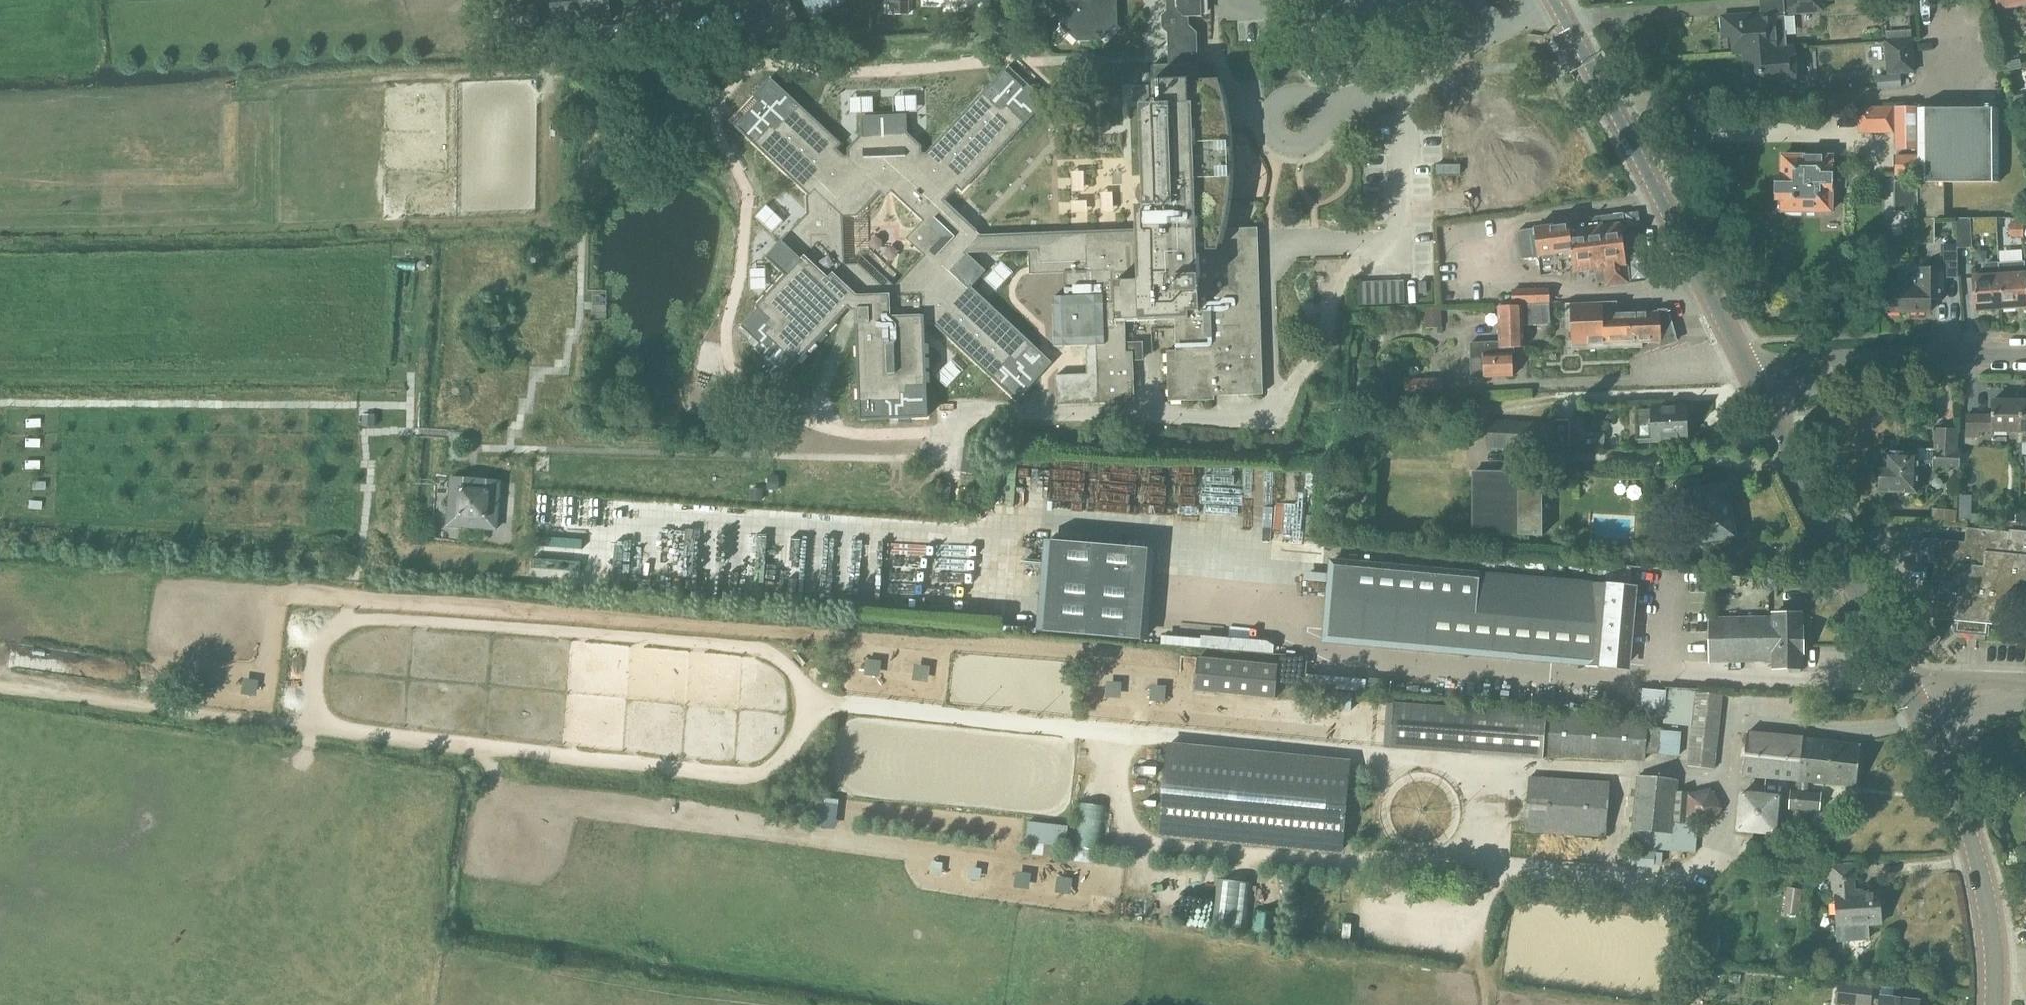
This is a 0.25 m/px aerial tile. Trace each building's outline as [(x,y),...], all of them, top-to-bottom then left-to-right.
[(609,20),(608,0),(552,0),(554,24),(609,20)] [(1189,400),(1214,399),(1214,395),(1262,393),(1257,228),(1244,228),(1220,229),(1221,228),(1221,226),(1221,225),(1222,224),(1222,223),(1222,221),(1223,215),(1225,208),(1226,202),(1226,200),(1226,195),(1227,188),(1228,182),(1228,173),(1228,164),(1228,155),(1228,146),(1227,137),(1226,130),(1226,128),(1223,128),(1223,127),(1223,109),(1216,84),(1215,79),(1204,80),(1198,80),(1198,60),(1197,32),(1189,25),(1185,25),(1184,17),(1190,16),(1201,16),(1201,12),(1201,0),(1166,0),(1167,11),(1161,17),(1162,28),(1167,33),(1168,65),(1153,66),(1153,62),(1089,64),(1090,100),(1097,100),(1098,133),(1093,133),(1094,145),(1143,143),(1145,180),(1139,185),(1137,190),(1137,196),(1140,201),(1145,205),(1146,206),(1146,230),(1136,231),(983,236),(977,231),(977,230),(965,219),(944,200),(958,184),(963,189),(1025,121),(1009,106),(1012,104),(1000,93),(993,101),(984,93),(927,153),(922,153),(921,146),(907,132),(862,133),(850,148),(850,155),(844,155),(825,138),(829,132),(801,105),(787,119),(779,111),(767,124),(770,127),(755,143),(810,195),(808,197),(809,214),(782,243),(801,261),(758,308),(770,320),(765,325),(771,331),(768,334),(762,329),(760,330),(797,364),(849,307),(853,311),(858,311),(861,402),(910,400),(910,398),(903,398),(902,393),(909,393),(909,386),(927,385),(924,320),(932,320),(993,375),(1001,368),(1009,374),(1019,364),(1017,361),(1032,344),(966,282),(968,279),(952,264),(966,249),(1029,247),(1029,252),(1030,273),(1065,273),(1066,296),(1053,296),(1055,346),(1088,345),(1089,372),(1087,372),(1087,373),(1056,374),(1057,404),(1099,403),(1134,402),(1134,367),(1143,367),(1142,350),(1127,351),(1126,321),(1175,320),(1176,350),(1167,350),(1169,401),(1189,400)] [(847,2),(846,0),(802,0),(811,19),(847,2)] [(888,14),(910,15),(911,0),(904,0),(889,0),(888,14)] [(1057,14),(1060,14),(1061,25),(1077,41),(1102,41),(1116,24),(1116,0),(1043,0),(1057,14)] [(1785,0),(1760,0),(1762,16),(1743,17),(1742,14),(1722,15),(1724,36),(1733,35),(1735,53),(1746,52),(1787,49),(1785,30),(1787,30),(1785,0)] [(1823,11),(1822,0),(1790,0),(1791,13),(1823,11)] [(2025,4),(2025,0),(1996,0),(1998,10),(2025,4)] [(518,31),(541,29),(539,1),(516,3),(518,31)] [(1887,42),(1912,39),(1912,29),(1886,32),(1887,42)] [(1916,82),(1915,71),(1912,39),(1887,42),(1889,73),(1906,72),(1906,83),(1916,82)] [(1794,49),(1787,49),(1746,52),(1747,79),(1764,78),(1765,88),(1796,86),(1794,49)] [(2019,59),(2007,62),(2009,71),(2021,68),(2019,59)] [(1900,77),(1878,78),(1878,90),(1901,89),(1900,77)] [(2025,109),(2025,94),(2016,96),(2019,110),(2025,109)] [(1917,109),(1917,104),(1858,105),(1858,132),(1895,131),(1895,149),(1917,148),(1917,109)] [(1917,148),(1917,156),(1917,174),(1917,182),(1993,182),(1993,109),(1917,109),(1917,148)] [(1832,210),(1833,155),(1808,155),(1782,155),(1782,176),(1777,176),(1777,199),(1782,199),(1782,210),(1832,210)] [(1917,174),(1917,156),(1896,156),(1896,174),(1917,174)] [(1629,282),(1619,214),(1593,218),(1594,227),(1582,228),(1588,271),(1595,269),(1597,281),(1605,280),(1606,285),(1629,282)] [(1916,217),(1915,241),(1915,242),(1933,242),(1934,217),(1917,217),(1916,217)] [(1971,218),(1956,219),(1957,244),(1957,249),(1972,248),(1971,218)] [(1570,230),(1569,223),(1534,227),(1535,228),(1517,231),(1521,260),(1538,258),(1541,276),(1573,271),(1573,273),(1588,271),(1582,228),(1570,230)] [(2021,236),(2022,223),(2008,223),(2008,236),(2021,236)] [(1890,290),(1890,312),(1932,313),(1932,300),(1944,301),(1944,278),(1957,278),(1957,250),(1957,249),(1957,244),(1941,244),(1941,268),(1919,268),(1919,278),(1912,278),(1906,284),(1906,290),(1890,290)] [(2025,306),(2025,288),(2024,262),(1999,263),(2002,308),(2025,306)] [(1976,310),(2002,308),(1999,263),(1988,264),(1988,276),(1974,277),(1976,310)] [(1356,305),(1405,303),(1404,280),(1355,282),(1356,305)] [(1513,303),(1548,302),(1548,289),(1512,290),(1513,303)] [(1619,315),(1619,302),(1567,303),(1568,350),(1643,348),(1643,343),(1664,343),(1665,346),(1677,342),(1668,313),(1662,313),(1662,314),(1619,315)] [(1471,376),(1512,375),(1511,347),(1524,347),(1523,326),(1550,325),(1549,304),(1522,305),(1522,306),(1495,307),(1496,342),(1470,343),(1471,376)] [(1426,328),(1442,327),(1441,307),(1425,308),(1426,328)] [(502,337),(509,323),(497,316),(489,330),(493,332),(502,337)] [(1402,394),(1440,393),(1440,378),(1401,380),(1402,394)] [(2018,430),(2019,401),(1991,400),(1991,415),(1965,414),(1965,437),(1977,437),(1977,431),(1991,432),(1991,430),(2018,430)] [(2019,401),(2018,430),(2018,442),(2025,443),(2025,401),(2019,401)] [(1685,409),(1637,411),(1638,425),(1639,440),(1641,440),(1641,442),(1654,442),(1654,439),(1687,438),(1685,409)] [(378,416),(375,416),(365,416),(364,425),(364,427),(378,427),(378,416)] [(1603,450),(1604,434),(1582,434),(1582,419),(1570,419),(1569,449),(1603,450)] [(1568,450),(1568,423),(1489,421),(1489,448),(1568,450)] [(1881,469),(1880,487),(1885,490),(1915,492),(1917,463),(1933,463),(1933,466),(1960,467),(1961,450),(1958,450),(1957,450),(1958,430),(1936,429),(1935,448),(1917,448),(1917,454),(1902,453),(1897,447),(1892,452),(1891,452),(1886,452),(1885,452),(1885,466),(1881,469)] [(1542,536),(1542,492),(1519,491),(1518,473),(1473,472),(1474,534),(1542,536)] [(779,478),(769,477),(768,492),(779,493),(779,478)] [(477,480),(452,478),(448,525),(497,529),(501,481),(487,480),(477,480)] [(1679,493),(1674,494),(1677,509),(1682,508),(1701,505),(1706,540),(1733,535),(1725,486),(1701,490),(1700,480),(1678,483),(1679,493)] [(1972,495),(1960,495),(1959,520),(1980,521),(1980,514),(1972,514),(1972,495)] [(1957,522),(1958,511),(1931,508),(1930,520),(1957,522)] [(2016,513),(2006,513),(2006,523),(2016,523),(2016,513)] [(1964,527),(1963,540),(1922,537),(1921,541),(1909,540),(1908,553),(1933,555),(1931,581),(1939,582),(1939,581),(1955,582),(1957,562),(1984,565),(1985,549),(2025,553),(2025,531),(2007,529),(2007,531),(1964,527)] [(774,554),(775,539),(764,539),(763,554),(774,554)] [(1037,631),(1149,641),(1152,609),(1156,549),(1044,539),(1037,631)] [(1985,549),(1984,565),(1957,562),(1955,582),(1939,581),(1939,582),(1937,603),(1936,610),(1936,619),(2017,627),(2020,591),(2025,591),(2025,553),(1985,549)] [(753,565),(754,553),(741,552),(740,564),(753,565)] [(1328,639),(1627,666),(1634,591),(1335,564),(1328,639)] [(1802,629),(1802,613),(1774,614),(1774,617),(1709,619),(1710,663),(1773,661),(1774,669),(1788,668),(1789,673),(1800,672),(1800,668),(1802,668),(1802,652),(1803,652),(1803,629),(1802,629)] [(881,654),(879,670),(916,674),(917,658),(881,654)] [(1276,698),(1279,665),(1198,658),(1195,690),(1276,698)] [(1161,696),(1162,682),(1126,679),(1125,693),(1161,696)] [(1661,713),(1664,690),(1646,688),(1644,711),(1661,713)] [(1714,769),(1723,695),(1696,692),(1697,689),(1666,688),(1663,724),(1692,726),(1688,766),(1714,769)] [(1332,693),(1331,713),(1351,714),(1352,695),(1348,694),(1333,693),(1332,693)] [(1544,751),(1545,751),(1644,759),(1647,722),(1547,714),(1547,713),(1394,705),(1391,749),(1544,757),(1544,751)] [(1678,757),(1680,732),(1660,730),(1658,755),(1678,757)] [(1744,760),(1743,776),(1799,782),(1797,793),(1796,793),(1793,793),(1791,808),(1795,808),(1818,810),(1822,810),(1823,795),(1820,795),(1807,794),(1809,783),(1818,784),(1856,788),(1859,760),(1860,744),(1747,733),(1744,760)] [(1166,760),(1159,832),(1343,849),(1351,764),(1309,760),(1167,747),(1166,760)] [(1724,808),(1712,788),(1690,792),(1677,791),(1678,781),(1637,777),(1631,847),(1632,847),(1654,849),(1672,851),(1695,853),(1698,822),(1710,827),(1724,808)] [(1606,837),(1610,785),(1529,779),(1525,831),(1606,837)] [(1778,797),(1743,793),(1740,829),(1774,832),(1778,797)] [(1663,853),(1631,851),(1630,865),(1654,867),(1654,865),(1662,865),(1663,853)] [(1854,864),(1828,866),(1829,880),(1834,879),(1836,896),(1834,896),(1836,920),(1837,930),(1837,941),(1870,938),(1869,923),(1881,922),(1878,893),(1856,895),(1854,864)] [(1540,902),(1542,887),(1529,886),(1527,901),(1540,902)] [(1874,988),(1839,983),(1836,1004),(1871,1004),(1874,988)]
